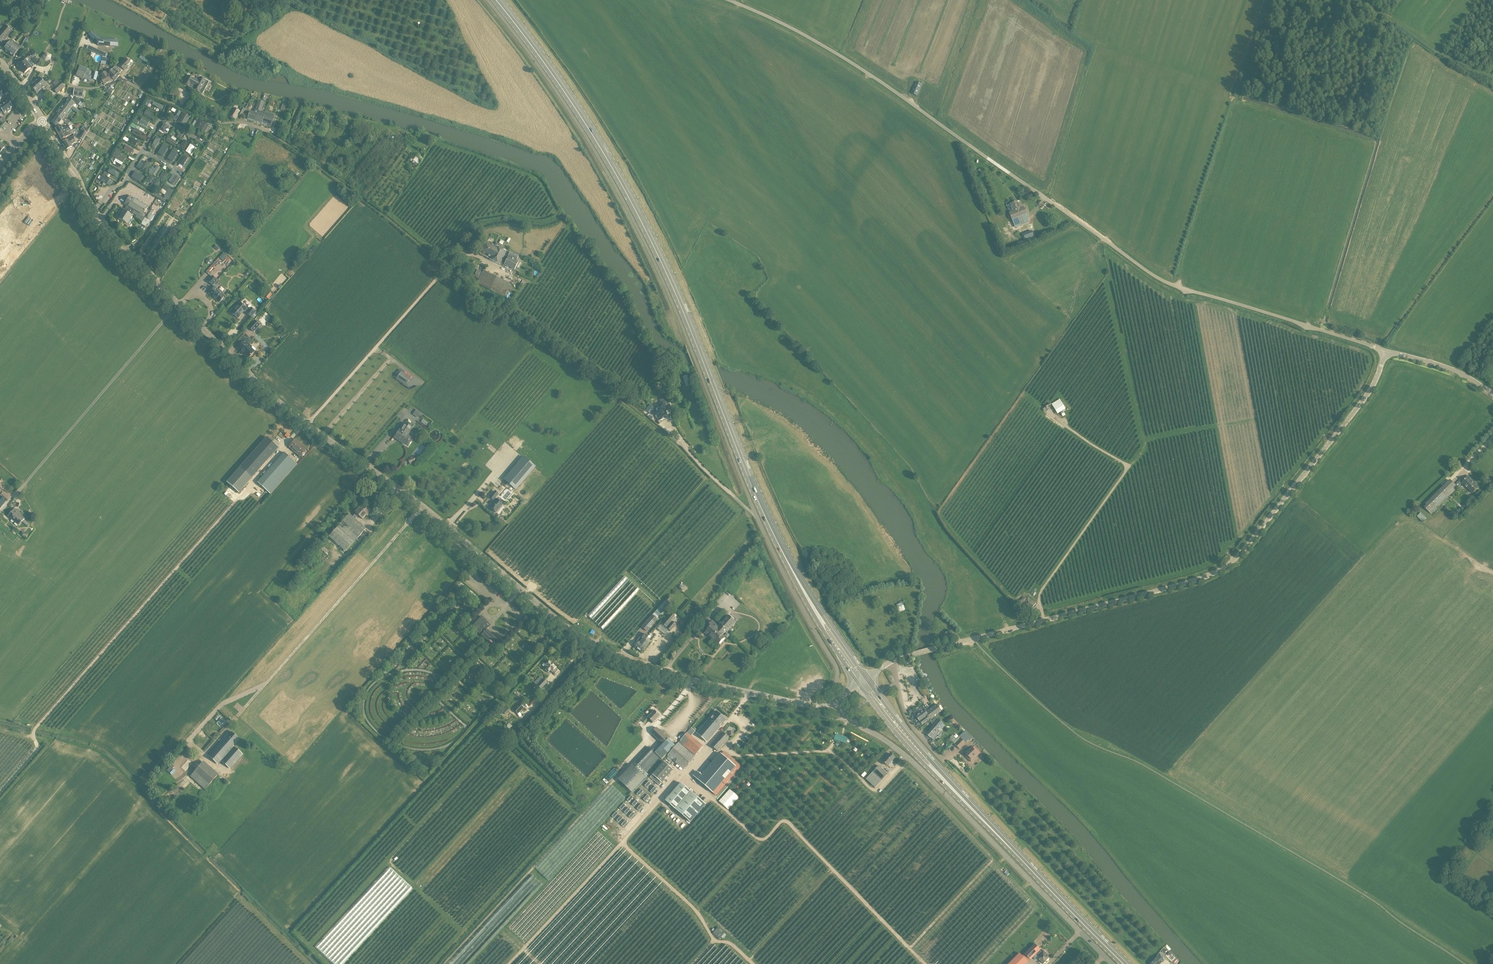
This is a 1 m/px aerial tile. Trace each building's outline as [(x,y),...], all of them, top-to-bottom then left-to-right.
[(10,30),(12,28),(9,25),(7,27),(6,27),(0,34),(0,42),(1,43),(3,40),(4,41),(13,32),(10,30)] [(90,36),(97,46),(111,46),(111,40),(101,39),(93,33),(93,34),(91,36),(90,36)] [(4,49),(8,53),(14,45),(16,43),(13,40),(11,42),(11,41),(10,42),(8,40),(4,44),(7,47),(4,49)] [(116,41),(115,47),(121,47),(129,52),(132,46),(125,41),(116,41)] [(14,45),(8,53),(13,57),(19,50),(22,52),(26,44),(23,43),(21,46),(20,47),(16,43),(14,45)] [(86,49),(106,58),(108,55),(93,48),(91,51),(86,49)] [(50,61),(54,61),(55,54),(49,50),(47,53),(43,57),(45,62),(50,61)] [(24,62),(19,66),(24,73),(33,66),(29,61),(31,59),(28,55),(23,59),(24,62)] [(115,66),(121,72),(123,70),(124,71),(131,64),(125,59),(124,58),(120,63),(120,62),(115,66)] [(78,71),(76,76),(83,79),(84,78),(89,81),(92,76),(89,75),(90,72),(87,70),(88,69),(80,66),(78,69),(79,69),(78,71)] [(111,71),(108,74),(112,81),(113,80),(114,81),(120,75),(119,74),(121,72),(115,66),(113,68),(111,71)] [(100,79),(104,85),(111,81),(106,72),(101,75),(102,78),(100,79)] [(203,94),(209,82),(200,77),(198,80),(189,75),(184,84),(189,87),(190,86),(194,88),(193,89),(203,94)] [(40,78),(33,84),(30,87),(34,91),(34,92),(35,93),(36,93),(37,94),(42,89),(46,94),(51,90),(40,78)] [(54,88),(58,92),(64,87),(60,82),(54,88)] [(911,93),(917,96),(922,85),(916,82),(911,93)] [(3,87),(0,89),(0,99),(2,98),(3,99),(6,96),(5,96),(8,93),(3,87)] [(73,96),(83,97),(84,90),(74,89),(73,96)] [(69,99),(65,104),(71,109),(75,103),(69,99)] [(4,114),(7,112),(8,112),(10,110),(10,109),(13,107),(8,101),(0,107),(0,108),(1,109),(0,110),(0,111),(1,113),(3,112),(4,114)] [(149,101),(148,103),(152,105),(157,107),(156,108),(158,109),(162,110),(163,106),(149,101)] [(65,104),(61,109),(67,114),(71,109),(65,104)] [(242,110),(240,115),(244,117),(247,112),(248,111),(247,110),(248,108),(249,104),(248,104),(247,106),(247,105),(245,109),(243,108),(243,110),(242,110)] [(240,111),(236,109),(238,107),(234,105),(233,107),(234,108),(229,116),(235,120),(240,111)] [(147,108),(145,113),(152,118),(155,113),(147,108)] [(257,114),(255,121),(262,124),(264,116),(265,112),(261,111),(262,109),(259,108),(258,111),(258,112),(257,114)] [(62,120),(68,125),(71,122),(65,117),(67,114),(61,109),(56,116),(62,120)] [(181,112),(177,110),(172,118),(176,121),(181,112)] [(250,111),(247,119),(255,121),(257,114),(258,112),(258,111),(255,110),(254,113),(250,111)] [(187,114),(183,112),(178,121),(182,123),(187,114)] [(57,127),(62,120),(56,116),(51,122),(57,127)] [(142,117),(140,122),(147,126),(150,121),(142,117)] [(194,126),(199,129),(203,121),(196,118),(195,121),(196,122),(194,126)] [(204,122),(200,129),(205,132),(209,125),(204,122)] [(133,133),(141,137),(143,132),(139,130),(140,128),(138,127),(139,126),(132,123),(130,126),(135,129),(133,133)] [(162,125),(159,130),(164,133),(167,129),(168,130),(170,127),(164,124),(163,126),(162,125)] [(73,130),(70,126),(69,126),(69,127),(64,130),(61,125),(55,129),(58,135),(64,131),(65,131),(66,131),(67,132),(70,130),(72,134),(74,136),(78,133),(76,129),(73,130)] [(69,136),(72,134),(70,130),(67,132),(66,131),(65,131),(64,131),(58,135),(61,140),(69,136)] [(166,140),(175,146),(177,142),(171,138),(173,136),(170,134),(169,137),(168,136),(166,140)] [(63,143),(67,150),(67,149),(68,151),(71,149),(71,148),(72,147),(71,145),(76,142),(73,137),(68,140),(63,143)] [(131,137),(128,142),(135,146),(138,141),(131,137)] [(184,140),(179,147),(184,151),(189,143),(184,140)] [(195,147),(190,144),(186,151),(190,155),(195,147)] [(126,145),(123,151),(131,155),(133,150),(126,145)] [(162,147),(158,155),(163,157),(167,150),(162,147)] [(171,151),(167,158),(171,161),(176,154),(171,151)] [(116,153),(114,157),(124,162),(126,158),(116,153)] [(183,156),(178,163),(183,166),(188,159),(183,156)] [(116,159),(113,164),(120,168),(123,163),(116,159)] [(150,164),(145,161),(141,168),(145,171),(150,164)] [(161,168),(157,165),(153,172),(150,171),(148,173),(151,175),(152,174),(155,176),(161,168)] [(119,173),(110,168),(108,172),(117,177),(119,173)] [(168,174),(164,172),(159,179),(164,182),(168,174)] [(135,174),(132,178),(140,183),(143,178),(135,174)] [(173,174),(169,181),(176,186),(181,179),(176,175),(176,176),(173,174)] [(103,175),(99,180),(107,185),(110,180),(103,175)] [(164,197),(168,199),(173,191),(165,185),(162,189),(167,192),(164,197)] [(148,207),(132,197),(127,206),(124,210),(119,219),(127,224),(132,215),(133,213),(136,215),(135,217),(140,220),(142,216),(148,219),(154,210),(151,208),(148,212),(146,210),(148,207)] [(175,201),(174,200),(171,204),(178,209),(182,203),(177,199),(175,201)] [(1007,205),(1009,212),(1009,213),(1012,220),(1013,224),(1014,224),(1015,227),(1029,222),(1027,218),(1026,214),(1024,207),(1020,209),(1017,201),(1007,205)] [(1031,231),(1023,235),(1025,241),(1033,237),(1031,231)] [(505,258),(506,256),(508,252),(498,248),(500,245),(496,243),(494,246),(486,242),(481,253),(490,258),(489,259),(500,264),(503,257),(505,258)] [(510,253),(508,257),(504,265),(514,270),(518,261),(516,260),(518,256),(510,253)] [(477,283),(504,297),(505,297),(509,291),(508,290),(511,284),(483,270),(477,283)] [(214,287),(209,293),(219,302),(225,296),(216,288),(217,287),(214,284),(217,281),(212,276),(208,281),(214,287)] [(271,288),(265,296),(272,302),(278,294),(271,288)] [(251,317),(256,312),(251,308),(249,310),(240,303),(231,313),(237,319),(244,311),(251,317)] [(254,332),(256,330),(260,325),(254,320),(248,328),(254,332)] [(249,358),(254,352),(249,347),(250,346),(245,340),(237,348),(240,352),(241,351),(246,355),(245,356),(247,358),(248,357),(249,358)] [(410,379),(401,373),(402,371),(400,370),(395,377),(406,385),(410,379)] [(1058,414),(1065,409),(1060,399),(1052,404),(1058,414)] [(657,417),(658,421),(666,418),(663,410),(671,407),(668,400),(660,402),(663,410),(662,410),(661,406),(655,408),(657,412),(655,412),(656,415),(655,416),(656,418),(657,417)] [(645,410),(650,414),(654,409),(650,405),(645,410)] [(416,409),(412,414),(418,418),(421,413),(416,409)] [(406,445),(411,437),(408,435),(413,428),(405,423),(395,438),(406,445)] [(252,478),(279,448),(267,437),(227,482),(239,493),(252,478)] [(300,445),(294,440),(289,447),(300,457),(306,449),(301,444),(300,445)] [(297,464),(284,452),(257,482),(271,494),(297,464)] [(515,490),(535,467),(524,457),(504,480),(515,490)] [(1455,485),(1458,487),(1461,484),(1464,486),(1465,485),(1472,493),(1478,488),(1473,483),(1474,482),(1468,476),(1462,482),(1460,480),(1455,485)] [(1431,514),(1458,487),(1455,485),(1451,481),(1425,508),(1431,514)] [(496,512),(503,504),(497,499),(495,498),(498,494),(495,491),(490,497),(493,500),(495,501),(490,507),(496,512)] [(356,513),(352,517),(355,519),(359,515),(362,519),(366,515),(367,516),(370,512),(366,508),(364,510),(360,506),(355,512),(356,513)] [(17,511),(14,508),(8,516),(18,525),(24,519),(16,512),(17,511)] [(1422,522),(1426,518),(1421,513),(1417,516),(1422,522)] [(349,514),(341,523),(337,527),(329,537),(345,552),(354,542),(366,529),(366,528),(366,529),(355,519),(352,517),(349,514)] [(666,600),(658,608),(663,612),(670,605),(668,603),(671,599),(668,597),(666,599),(666,600)] [(1028,597),(1020,608),(1028,614),(1036,603),(1028,597)] [(661,623),(666,628),(670,631),(675,625),(675,624),(676,623),(673,621),(673,622),(672,621),(675,617),(674,616),(676,614),(672,610),(670,613),(661,623)] [(652,615),(642,627),(646,631),(656,619),(652,615)] [(718,626),(712,621),(707,627),(709,629),(706,633),(718,644),(725,637),(723,635),(726,631),(727,632),(736,622),(728,615),(718,626)] [(492,646),(497,640),(486,629),(489,627),(485,624),(487,622),(481,616),(472,627),(492,646)] [(635,647),(634,647),(638,649),(639,648),(643,643),(647,638),(648,636),(645,634),(642,638),(643,639),(640,642),(639,641),(637,643),(636,643),(634,646),(635,647)] [(650,641),(647,638),(643,643),(639,648),(638,649),(641,652),(650,641)] [(556,667),(549,661),(545,665),(547,667),(545,670),(548,672),(550,670),(552,672),(552,671),(555,674),(558,670),(556,668),(556,667)] [(543,679),(537,685),(541,689),(547,683),(543,679)] [(518,703),(511,710),(516,715),(522,709),(520,707),(521,706),(518,703)] [(503,717),(510,709),(505,704),(498,712),(503,717)] [(916,709),(917,710),(914,713),(922,725),(930,719),(931,720),(942,712),(937,704),(928,710),(925,705),(920,709),(918,707),(916,709)] [(648,717),(654,723),(660,716),(655,711),(648,717)] [(697,733),(707,742),(727,720),(716,711),(697,733)] [(931,738),(931,737),(933,739),(940,731),(938,729),(943,724),(936,717),(932,722),(935,724),(926,734),(931,738)] [(657,727),(651,733),(663,744),(668,738),(657,727)] [(679,742),(667,755),(683,770),(695,756),(683,746),(684,746),(695,756),(704,746),(692,736),(696,731),(691,727),(687,732),(687,733),(679,742)] [(230,768),(242,754),(233,746),(239,739),(230,732),(224,739),(224,738),(208,755),(218,764),(221,760),(230,768)] [(729,738),(723,732),(711,745),(717,751),(729,738)] [(959,749),(970,739),(964,733),(959,737),(959,736),(953,742),(959,749)] [(635,762),(646,772),(660,757),(662,759),(675,745),(668,739),(655,753),(649,747),(635,762)] [(977,753),(972,748),(966,754),(968,756),(967,757),(971,762),(976,757),(975,755),(977,753)] [(892,755),(890,753),(883,761),(888,766),(889,764),(890,765),(893,762),(892,761),(895,758),(894,757),(895,757),(893,755),(892,755)] [(702,775),(699,773),(695,778),(712,793),(722,782),(725,785),(733,776),(730,773),(736,767),(721,754),(702,775)] [(218,774),(204,761),(190,776),(205,790),(218,774)] [(652,774),(661,782),(673,769),(664,761),(652,774)] [(632,764),(618,779),(632,793),(646,777),(632,764)] [(879,766),(867,779),(876,787),(888,774),(879,766)] [(606,776),(610,780),(618,772),(614,768),(606,776)] [(654,777),(652,779),(659,785),(661,783),(654,777)] [(192,790),(196,786),(189,780),(186,784),(192,790)] [(705,805),(680,783),(665,800),(689,822),(705,805)] [(725,933),(718,927),(713,933),(719,939),(725,933)] [(1043,963),(1044,963),(1049,958),(1045,954),(1046,953),(1043,950),(1041,952),(1040,950),(1040,949),(1035,944),(1024,954),(1030,960),(1036,954),(1039,957),(1038,958),(1043,963)] [(1020,953),(1009,963),(1026,963),(1028,962),(1020,953)] [(1164,960),(1158,955),(1150,963),(1161,963),(1164,960)]
